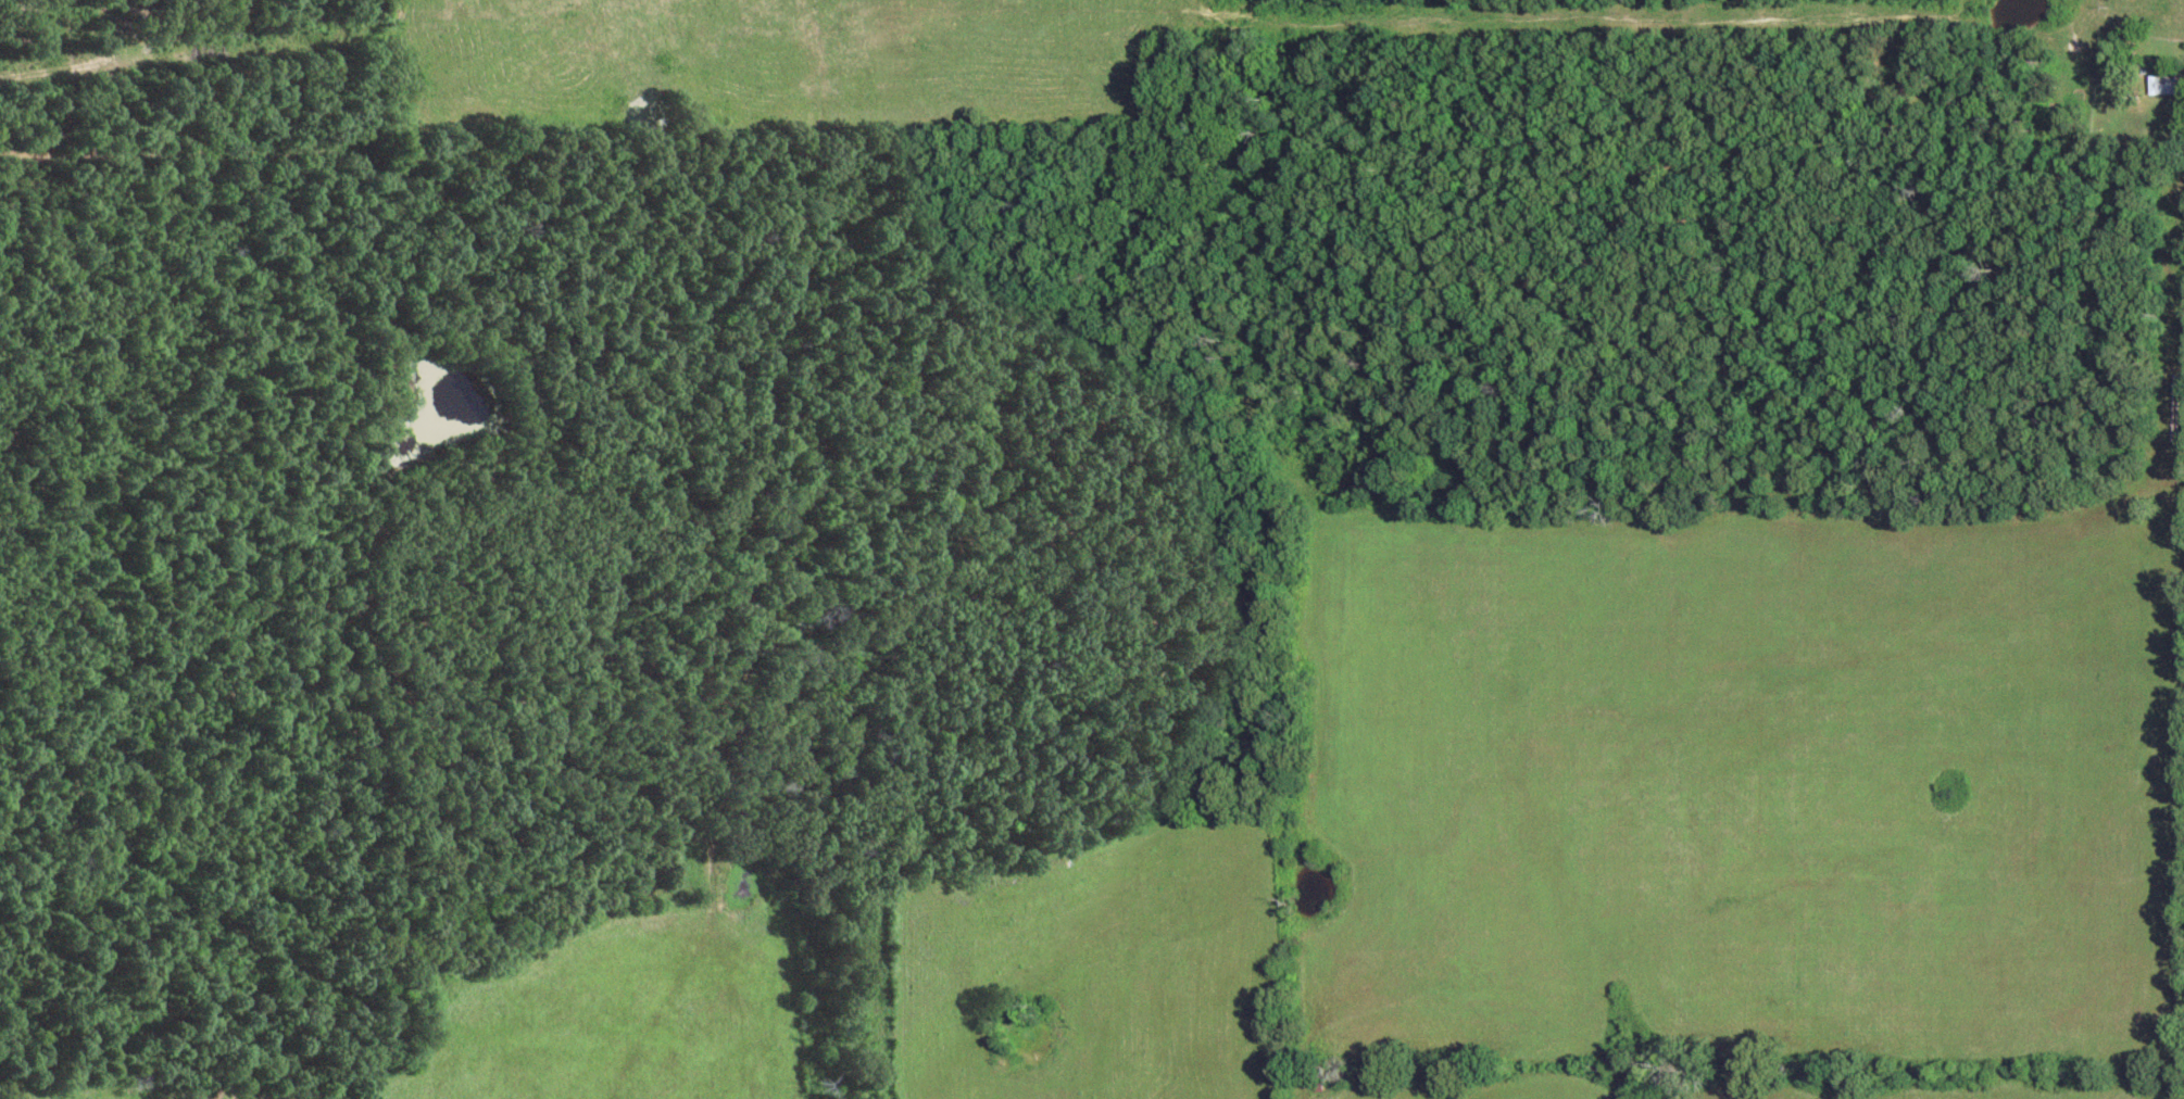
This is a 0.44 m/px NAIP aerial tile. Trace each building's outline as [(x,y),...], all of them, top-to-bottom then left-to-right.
[(2176,78),(2146,78),(2146,97),(2176,97),(2176,78)]
